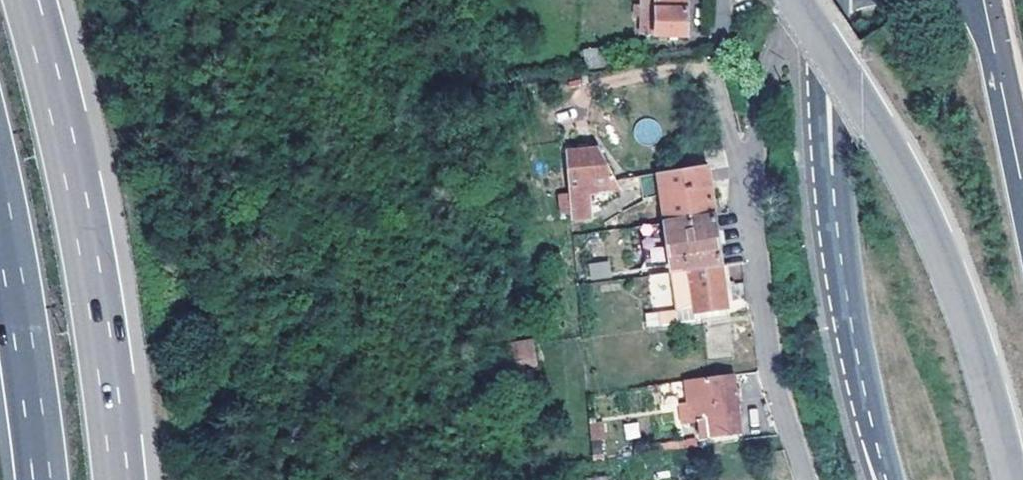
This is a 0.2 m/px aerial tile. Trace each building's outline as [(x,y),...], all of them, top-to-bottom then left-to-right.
[(690,34),(691,0),(646,0),(645,32),(690,34)] [(588,67),(617,63),(616,46),(586,50),(588,67)] [(652,116),(631,126),(642,146),(662,135),(652,116)] [(570,150),(597,147),(594,141),(569,145),(570,150)] [(565,151),(572,217),(596,212),(596,203),(618,184),(617,179),(597,147),(570,150),(565,151)] [(660,172),(667,221),(716,214),(709,164),(660,172)] [(667,221),(642,224),(649,268),(674,265),(675,269),(724,263),(717,215),(716,214),(667,221)] [(590,280),(612,276),(609,260),(587,264),(590,280)] [(731,307),(725,266),(691,270),(696,300),(698,313),(731,307)] [(696,300),(691,270),(677,272),(682,302),(696,300)] [(667,272),(649,274),(651,305),(669,304),(667,272)] [(664,323),(687,320),(685,308),(663,311),(664,323)] [(511,376),(538,371),(534,344),(505,347),(511,376)] [(704,436),(743,432),(741,415),(740,407),(737,374),(677,382),(685,398),(698,397),(704,436)] [(741,415),(748,414),(747,406),(740,407),(741,415)] [(602,421),(589,422),(592,458),(605,457),(602,421)]
